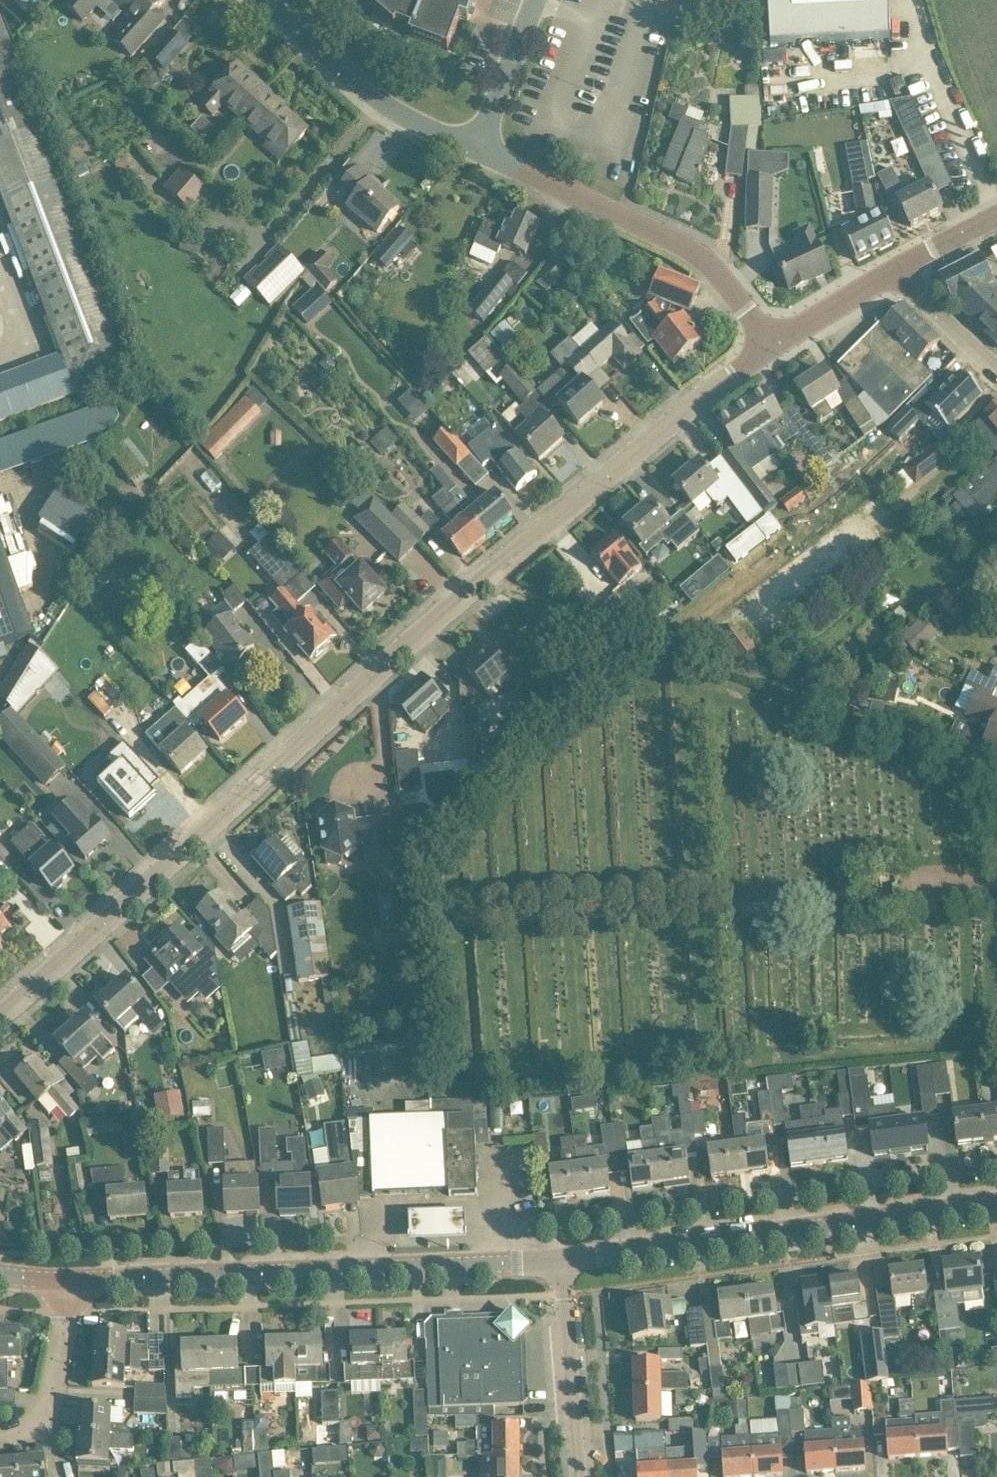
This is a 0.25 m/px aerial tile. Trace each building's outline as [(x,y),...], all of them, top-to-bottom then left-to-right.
[(66,7),(83,22),(103,0),(72,0),(66,7)] [(112,3),(133,22),(114,42),(131,57),(153,33),(153,32),(150,35),(141,28),(166,1),(165,0),(115,0),(112,3)] [(476,0),(362,0),(393,28),(395,26),(411,32),(409,38),(447,52),(460,18),(468,21),(476,0)] [(890,42),(888,0),(768,0),(771,48),(890,42)] [(136,371),(38,118),(0,20),(0,194),(61,357),(0,380),(0,422),(136,371)] [(166,73),(189,46),(172,30),(149,57),(166,73)] [(239,117),(264,89),(238,65),(201,106),(212,116),(223,103),(239,117)] [(447,74),(436,69),(432,80),(443,85),(447,74)] [(904,87),(900,78),(889,83),(893,93),(904,87)] [(285,158),(294,147),(307,132),(283,111),(285,108),(264,89),(239,117),(285,158)] [(732,130),(726,176),(743,178),(746,150),(749,128),(759,127),(762,127),(760,98),(746,99),(730,99),(732,130)] [(890,103),(905,138),(929,185),(906,197),(892,169),(878,177),(883,187),(892,204),(897,202),(910,228),(942,211),(934,195),(953,187),(945,168),(926,127),(924,124),(912,99),(890,103)] [(700,174),(702,169),(713,141),(706,138),(710,129),(686,119),(689,112),(675,106),(669,120),(682,125),(664,170),(680,176),(678,180),(693,186),(698,174),(700,174)] [(202,139),(213,127),(201,117),(190,129),(202,139)] [(848,244),(857,262),(896,243),(887,225),(881,213),(875,216),(869,190),(867,181),(874,179),(866,143),(844,147),(849,168),(853,190),(860,223),(842,232),(848,244)] [(197,212),(214,193),(186,169),(169,189),(197,212)] [(378,233),(386,224),(399,209),(375,188),(377,185),(359,169),(342,188),(354,199),(348,207),(378,233)] [(771,231),(771,211),(772,178),(748,177),(747,230),(771,231)] [(531,245),(539,227),(517,216),(512,227),(507,225),(504,230),(485,221),(479,234),(480,235),(476,243),(500,254),(504,246),(525,257),(531,245)] [(388,269),(413,240),(400,229),(372,262),(376,266),(379,262),(388,269)] [(815,244),(809,230),(796,236),(802,250),(776,262),(790,291),(795,288),(796,291),(809,285),(807,283),(830,273),(816,243),(815,244)] [(272,306),(305,272),(280,246),(247,280),(272,306)] [(327,293),(339,282),(329,271),(334,266),(321,252),(304,268),(327,293)] [(988,275),(979,257),(940,277),(954,305),(975,325),(996,304),(996,286),(996,285),(994,286),(988,275)] [(541,278),(537,283),(547,292),(552,286),(553,287),(568,269),(556,259),(541,277),(541,278)] [(690,314),(701,288),(660,272),(649,297),(657,300),(672,307),(690,314)] [(500,274),(470,311),(484,322),(507,294),(513,299),(520,291),(518,289),(518,288),(502,276),(500,274)] [(308,326),(331,305),(315,288),(292,310),(308,326)] [(891,420),(933,378),(919,364),(940,343),(901,304),(838,367),(865,394),(858,400),(857,399),(878,429),(886,424),(891,420)] [(975,325),(996,346),(996,304),(975,325)] [(650,323),(640,331),(649,343),(654,339),(662,349),(674,365),(703,342),(683,316),(671,326),(655,305),(643,315),(650,323)] [(506,323),(491,336),(504,350),(519,337),(506,323)] [(601,336),(592,325),(573,341),(583,353),(537,393),(552,410),(559,404),(579,426),(603,404),(584,383),(613,357),(625,370),(641,355),(628,340),(614,325),(601,336)] [(487,337),(470,353),(488,373),(505,358),(487,337)] [(537,393),(536,393),(513,367),(501,378),(527,407),(522,412),(515,405),(501,418),(539,461),(563,440),(544,418),(552,410),(537,393)] [(832,414),(825,402),(838,394),(823,370),(796,388),(811,412),(812,411),(820,422),(832,414)] [(945,399),(965,422),(996,395),(978,372),(945,399)] [(765,390),(734,410),(736,414),(735,415),(741,423),(749,419),(758,433),(759,432),(768,444),(776,455),(802,438),(810,432),(792,405),(781,413),(765,390)] [(413,420),(425,410),(410,391),(398,401),(413,420)] [(937,404),(926,392),(903,410),(914,424),(937,404)] [(216,461),(262,414),(246,398),(199,445),(216,461)] [(865,438),(878,429),(857,399),(845,407),(865,438)] [(987,414),(973,426),(980,435),(980,441),(985,448),(991,447),(996,454),(996,406),(987,414)] [(734,410),(717,422),(735,449),(721,459),(734,477),(753,501),(762,513),(776,503),(761,482),(753,472),(776,455),(768,444),(759,432),(758,433),(749,419),(741,423),(735,415),(736,414),(734,410)] [(517,453),(496,426),(480,439),(470,427),(455,438),(447,430),(488,476),(490,475),(466,450),(468,448),(471,452),(483,467),(492,461),(517,492),(537,476),(518,452),(517,453)] [(476,488),(488,476),(447,430),(434,442),(476,488)] [(961,444),(952,433),(903,470),(904,472),(912,481),(961,444)] [(996,475),(996,461),(990,467),(983,466),(961,487),(972,498),(985,487),(996,475)] [(699,463),(674,484),(687,500),(691,505),(706,493),(717,507),(727,499),(747,525),(762,513),(753,501),(734,477),(720,487),(699,463)] [(985,487),(972,498),(961,487),(960,486),(942,499),(947,504),(953,498),(957,502),(952,507),(963,520),(968,515),(973,521),(986,509),(990,513),(996,508),(992,504),(996,500),(996,475),(985,487)] [(443,491),(436,497),(446,510),(444,511),(457,527),(444,537),(449,543),(462,558),(486,538),(468,518),(467,518),(464,514),(454,503),(453,502),(450,498),(443,491)] [(459,491),(450,498),(453,502),(454,503),(464,514),(467,518),(468,518),(486,538),(513,516),(501,501),(495,494),(483,504),(481,502),(472,501),(469,504),(462,495),(459,491)] [(800,491),(782,504),(789,513),(806,501),(800,491)] [(78,540),(93,509),(57,492),(42,523),(78,540)] [(375,499),(373,500),(417,545),(429,532),(403,506),(392,517),(375,499)] [(399,563),(417,545),(373,500),(355,519),(399,563)] [(643,546),(640,549),(647,557),(664,542),(668,546),(671,544),(678,552),(700,533),(696,528),(683,513),(669,525),(651,504),(638,516),(635,513),(625,522),(627,525),(625,526),(643,546)] [(768,515),(724,549),(736,565),(780,530),(768,515)] [(268,524),(266,531),(270,537),(277,538),(280,537),(283,535),(284,528),(280,522),(273,520),(271,522),(268,524)] [(210,544),(219,553),(231,542),(221,533),(210,544)] [(591,555),(607,574),(619,588),(642,568),(627,551),(614,536),(591,555)] [(35,635),(0,537),(0,647),(35,635)] [(250,555),(283,592),(271,602),(278,610),(271,615),(311,661),(335,639),(310,611),(306,616),(296,605),(305,597),(294,583),(303,575),(270,537),(250,555)] [(360,567),(337,542),(325,553),(338,567),(317,586),(340,612),(352,602),(363,614),(385,595),(374,583),(378,578),(379,572),(371,563),(365,562),(360,567)] [(694,578),(705,591),(730,569),(719,556),(694,578)] [(615,596),(597,612),(621,620),(631,624),(634,620),(629,613),(615,596)] [(218,626),(204,636),(216,652),(229,668),(255,647),(242,632),(231,618),(236,614),(235,612),(227,602),(209,615),(218,626)] [(898,638),(914,656),(940,635),(925,616),(898,638)] [(736,626),(721,640),(739,660),(754,646),(736,626)] [(220,742),(246,718),(228,698),(229,697),(215,680),(225,672),(198,642),(186,652),(210,680),(177,709),(194,728),(202,721),(220,742)] [(522,686),(491,650),(481,659),(479,657),(468,667),(470,669),(467,672),(494,702),(508,689),(513,694),(522,686)] [(994,668),(988,680),(966,669),(959,684),(978,692),(992,699),(996,689),(996,669),(994,668)] [(409,717),(414,722),(427,735),(442,721),(440,718),(447,712),(437,702),(441,698),(422,678),(395,702),(409,717)] [(991,701),(992,699),(978,692),(966,716),(992,729),(989,734),(985,731),(984,733),(971,727),(961,748),(975,754),(977,751),(996,761),(996,703),(991,701)] [(873,701),(869,711),(881,715),(884,705),(873,701)] [(46,787),(66,768),(12,710),(0,722),(0,738),(46,787)] [(183,733),(168,716),(146,736),(182,775),(206,754),(185,731),(183,733)] [(468,771),(484,769),(480,730),(464,731),(468,771)] [(100,790),(133,825),(146,812),(146,808),(156,799),(154,796),(163,787),(128,748),(114,761),(122,768),(100,790)] [(421,764),(419,753),(397,756),(398,767),(421,764)] [(93,821),(76,802),(53,823),(73,845),(86,860),(110,838),(94,820),(93,821)] [(366,863),(394,859),(391,839),(378,840),(375,820),(354,823),(352,815),(350,814),(349,815),(351,816),(341,818),(340,811),(341,811),(341,810),(335,808),(321,819),(321,820),(315,825),(317,836),(324,839),(327,866),(333,868),(338,868),(343,864),(342,861),(360,847),(360,845),(363,845),(366,863)] [(52,891),(73,871),(32,825),(11,844),(31,867),(52,891)] [(256,861),(276,884),(273,887),(286,903),(290,899),(298,892),(302,896),(312,887),(309,864),(303,858),(304,856),(288,839),(279,847),(276,843),(256,861)] [(382,930),(410,927),(405,890),(377,894),(382,930)] [(220,894),(199,912),(213,927),(221,936),(218,939),(229,952),(249,935),(259,946),(271,960),(277,954),(273,924),(271,912),(259,924),(247,912),(241,918),(233,909),(220,894)] [(330,978),(320,905),(289,909),(299,982),(330,978)] [(10,928),(0,918),(0,937),(10,928)] [(162,948),(147,962),(153,970),(154,971),(167,985),(170,983),(172,981),(174,983),(188,999),(208,981),(219,970),(214,947),(197,928),(187,938),(180,930),(161,947),(162,948)] [(159,1015),(139,994),(126,979),(97,1004),(116,1025),(124,1033),(140,1019),(147,1027),(159,1015)] [(68,1031),(56,1042),(69,1056),(59,1065),(80,1088),(91,1079),(84,1072),(99,1057),(104,1063),(115,1051),(101,1036),(102,1035),(97,1031),(84,1016),(74,1026),(68,1031)] [(264,1051),(266,1078),(289,1077),(286,1049),(264,1051)] [(16,1070),(16,1073),(18,1076),(16,1077),(29,1092),(39,1103),(48,1094),(60,1107),(69,1118),(79,1111),(73,1104),(69,1099),(58,1086),(64,1080),(55,1069),(49,1075),(36,1060),(27,1067),(25,1065),(22,1065),(16,1070)] [(935,1097),(950,1095),(946,1065),(931,1067),(935,1097)] [(921,1099),(935,1097),(931,1067),(917,1069),(921,1099)] [(865,1070),(847,1072),(850,1095),(852,1108),(853,1108),(854,1117),(856,1131),(870,1129),(874,1158),(901,1154),(897,1123),(895,1106),(875,1109),(874,1102),(871,1102),(868,1077),(866,1077),(865,1070)] [(792,1076),(768,1078),(770,1094),(771,1106),(774,1127),(785,1125),(785,1126),(791,1169),(819,1165),(815,1134),(814,1122),(791,1125),(789,1115),(785,1116),(781,1092),(794,1091),(792,1076)] [(305,1086),(303,1087),(309,1102),(326,1095),(320,1081),(318,1082),(305,1086)] [(154,1094),(156,1118),(182,1117),(180,1092),(154,1094)] [(770,1094),(758,1095),(762,1128),(774,1127),(771,1106),(770,1094)] [(826,1105),(812,1107),(814,1122),(815,1134),(819,1165),(848,1161),(843,1119),(854,1117),(853,1108),(852,1108),(850,1095),(841,1096),(839,1096),(841,1111),(827,1113),(826,1105)] [(2,1152),(25,1132),(12,1116),(14,1114),(7,1106),(4,1108),(0,1103),(0,1150),(2,1152)] [(372,1112),(347,1112),(349,1124),(351,1147),(356,1185),(358,1205),(359,1205),(358,1199),(375,1198),(375,1195),(449,1192),(450,1197),(478,1196),(477,1176),(476,1138),(474,1103),(437,1104),(432,1104),(433,1121),(373,1124),(372,1112)] [(700,1104),(692,1105),(693,1116),(701,1115),(700,1104)] [(980,1112),(985,1143),(996,1142),(996,1109),(980,1112)] [(957,1147),(985,1143),(980,1112),(953,1115),(957,1147)] [(695,1137),(706,1136),(703,1115),(701,1115),(693,1116),(692,1116),(695,1137)] [(666,1126),(654,1128),(661,1186),(673,1184),(676,1189),(690,1187),(686,1157),(697,1155),(695,1137),(692,1116),(680,1118),(682,1132),(667,1135),(666,1126)] [(744,1117),(733,1118),(735,1132),(746,1131),(744,1117)] [(733,1118),(720,1120),(722,1134),(735,1132),(733,1118)] [(924,1119),(897,1123),(901,1154),(928,1151),(925,1131),(924,1119)] [(38,1168),(52,1166),(47,1123),(33,1125),(38,1168)] [(331,1174),(320,1175),(324,1210),(346,1207),(345,1202),(349,1201),(347,1186),(356,1185),(351,1147),(349,1124),(324,1127),(328,1150),(331,1174)] [(616,1147),(627,1146),(624,1126),(613,1127),(616,1147)] [(604,1149),(616,1147),(613,1127),(602,1129),(604,1149)] [(632,1189),(661,1186),(654,1128),(641,1130),(645,1157),(628,1159),(632,1189)] [(225,1164),(224,1130),(208,1131),(209,1166),(225,1165),(227,1215),(259,1214),(258,1182),(257,1182),(256,1163),(225,1164)] [(259,1131),(261,1166),(277,1165),(279,1213),(280,1213),(280,1217),(297,1217),(297,1212),(311,1211),(310,1181),(309,1181),(308,1163),(277,1165),(275,1130),(259,1131)] [(548,1156),(545,1135),(535,1137),(537,1158),(548,1156)] [(589,1151),(587,1138),(575,1139),(583,1196),(610,1192),(606,1162),(594,1164),(592,1151),(589,1151)] [(553,1200),(583,1196),(575,1139),(562,1141),(564,1153),(560,1153),(563,1169),(549,1171),(553,1200)] [(769,1172),(765,1142),(737,1146),(740,1175),(769,1172)] [(737,1146),(708,1150),(709,1159),(711,1179),(740,1175),(737,1146)] [(169,1174),(168,1149),(151,1150),(153,1175),(168,1174),(171,1218),(203,1216),(201,1187),(200,1187),(199,1173),(169,1174)] [(126,1191),(124,1169),(94,1172),(96,1195),(108,1194),(111,1221),(147,1218),(144,1190),(126,1191)] [(414,1216),(415,1246),(473,1244),(472,1215),(414,1216)] [(945,1373),(955,1372),(950,1335),(960,1334),(960,1330),(957,1306),(984,1303),(980,1272),(983,1271),(981,1256),(962,1258),(962,1263),(944,1265),(949,1307),(936,1309),(940,1333),(945,1373)] [(928,1314),(925,1295),(926,1295),(925,1288),(923,1268),(890,1272),(894,1300),(911,1298),(913,1316),(928,1314)] [(861,1304),(857,1276),(830,1280),(833,1309),(852,1306),(855,1323),(870,1321),(868,1303),(861,1304)] [(833,1309),(830,1280),(798,1284),(801,1292),(793,1292),(801,1337),(821,1334),(821,1328),(835,1326),(833,1309)] [(777,1316),(773,1288),(745,1292),(749,1321),(751,1337),(786,1332),(784,1315),(777,1316)] [(717,1342),(732,1340),(730,1323),(749,1321),(745,1292),(718,1296),(721,1323),(714,1324),(717,1342)] [(633,1339),(653,1337),(664,1335),(662,1320),(671,1318),(669,1302),(629,1307),(633,1339)] [(692,1348),(706,1346),(701,1310),(687,1312),(692,1348)] [(428,1392),(429,1418),(456,1418),(456,1419),(494,1418),(494,1408),(523,1406),(523,1384),(522,1384),(520,1338),(526,1332),(529,1329),(529,1328),(513,1313),(510,1316),(504,1322),(433,1325),(426,1332),(427,1352),(428,1392)] [(882,1332),(883,1340),(898,1338),(895,1313),(880,1315),(882,1332)] [(8,1362),(21,1362),(21,1330),(0,1330),(0,1406),(16,1406),(15,1391),(8,1391),(8,1362)] [(882,1332),(862,1335),(868,1384),(888,1381),(883,1340),(882,1332)] [(126,1349),(127,1333),(95,1333),(95,1360),(149,1363),(150,1372),(165,1372),(163,1336),(148,1336),(149,1351),(148,1351),(126,1349)] [(317,1385),(331,1385),(330,1367),(323,1367),(322,1339),(310,1340),(310,1334),(293,1335),(295,1386),(317,1385)] [(261,1395),(296,1394),(295,1387),(295,1386),(293,1335),(277,1335),(277,1341),(266,1341),(267,1369),(260,1370),(261,1388),(261,1395)] [(408,1364),(407,1336),(378,1337),(380,1384),(416,1382),(415,1364),(408,1364)] [(345,1385),(380,1384),(378,1337),(350,1338),(351,1366),(344,1366),(345,1385)] [(239,1371),(238,1343),(210,1344),(211,1374),(212,1390),(247,1388),(247,1370),(239,1371)] [(176,1399),(193,1399),(193,1390),(212,1390),(211,1374),(210,1344),(181,1345),(182,1354),(176,1354),(176,1373),(176,1399)] [(682,1361),(682,1350),(658,1350),(658,1361),(682,1361)] [(141,1374),(141,1363),(149,1363),(95,1360),(94,1387),(125,1388),(126,1374),(141,1374)] [(660,1392),(676,1391),(688,1391),(688,1381),(687,1374),(659,1375),(659,1363),(655,1363),(635,1363),(635,1393),(660,1392)] [(801,1388),(824,1385),(821,1364),(798,1367),(801,1388)] [(787,1368),(776,1365),(779,1391),(801,1388),(798,1367),(787,1368)] [(713,1401),(725,1399),(721,1368),(709,1370),(713,1401)] [(166,1402),(166,1387),(136,1386),(135,1400),(166,1402)] [(855,1412),(870,1411),(868,1386),(853,1387),(855,1412)] [(688,1391),(676,1391),(676,1406),(688,1406),(688,1391)] [(428,1418),(429,1418),(428,1392),(424,1392),(414,1393),(416,1438),(425,1438),(428,1438),(428,1419),(428,1418)] [(636,1422),(656,1422),(661,1422),(660,1392),(635,1393),(636,1422)] [(340,1446),(338,1393),(322,1394),(323,1425),(329,1425),(330,1446),(340,1446)] [(340,1425),(338,1393),(340,1446),(352,1446),(351,1424),(340,1425)] [(958,1418),(989,1415),(996,1415),(996,1398),(955,1402),(956,1418),(958,1418)] [(167,1417),(166,1402),(135,1400),(134,1415),(167,1417)] [(914,1407),(914,1401),(899,1402),(901,1419),(915,1418),(914,1407)] [(727,1404),(729,1423),(749,1421),(747,1402),(727,1404)] [(789,1405),(777,1406),(779,1435),(792,1434),(790,1412),(789,1405)] [(134,1438),(135,1438),(130,1437),(131,1432),(125,1426),(123,1426),(124,1411),(80,1408),(78,1436),(79,1436),(134,1438)] [(804,1411),(790,1412),(792,1434),(806,1433),(804,1411)] [(989,1426),(989,1415),(958,1418),(958,1427),(959,1438),(961,1458),(976,1457),(975,1437),(974,1430),(984,1429),(989,1426)] [(918,1458),(947,1456),(944,1416),(915,1418),(915,1420),(918,1458)] [(495,1428),(494,1418),(456,1419),(456,1429),(478,1429),(478,1443),(468,1443),(468,1445),(458,1445),(458,1457),(468,1457),(479,1458),(519,1457),(519,1428),(495,1428)] [(670,1434),(680,1433),(695,1432),(694,1419),(669,1421),(670,1434)] [(846,1430),(846,1419),(831,1421),(832,1431),(835,1472),(865,1470),(862,1429),(846,1430)] [(889,1460),(918,1458),(915,1420),(887,1422),(888,1436),(887,1436),(889,1460)] [(752,1454),(751,1438),(750,1426),(749,1426),(735,1427),(736,1439),(721,1440),(724,1476),(754,1476),(752,1454)] [(807,1474),(835,1472),(832,1431),(806,1433),(804,1440),(807,1474)] [(255,1453),(268,1453),(266,1432),(254,1433),(255,1453)] [(244,1454),(255,1453),(254,1433),(243,1433),(244,1454)] [(706,1433),(695,1433),(696,1450),(682,1451),(680,1433),(670,1434),(664,1434),(667,1476),(697,1476),(695,1453),(708,1453),(706,1433)] [(664,1434),(648,1435),(635,1436),(638,1476),(667,1476),(664,1434)] [(133,1452),(134,1438),(79,1436),(78,1436),(77,1462),(110,1464),(110,1451),(133,1452)] [(783,1476),(781,1451),(780,1436),(751,1438),(752,1454),(754,1476),(771,1476),(783,1476)] [(181,1443),(180,1439),(171,1440),(171,1461),(192,1460),(191,1450),(189,1451),(189,1443),(181,1443)] [(346,1448),(312,1450),(313,1464),(347,1462),(346,1448)] [(149,1450),(137,1449),(137,1462),(149,1462),(149,1450)] [(272,1454),(260,1455),(262,1476),(275,1476),(272,1454)] [(468,1457),(458,1457),(458,1459),(469,1459),(482,1459),(482,1476),(519,1476),(519,1457),(479,1458),(468,1457)] [(44,1458),(18,1461),(19,1476),(46,1476),(44,1458)] [(446,1472),(446,1460),(434,1460),(434,1472),(433,1476),(446,1476),(446,1472)] [(18,1461),(0,1463),(0,1476),(19,1476),(18,1461)] [(211,1461),(196,1462),(198,1476),(213,1476),(211,1461)] [(196,1462),(158,1465),(158,1476),(173,1476),(174,1476),(179,1476),(198,1476),(196,1462)]
